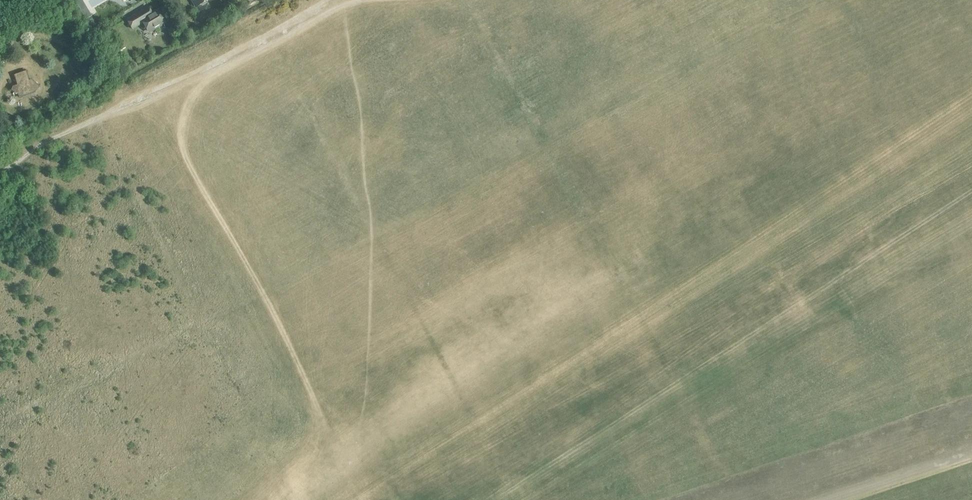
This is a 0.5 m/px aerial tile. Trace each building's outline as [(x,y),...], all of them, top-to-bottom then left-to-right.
[(157,11),(151,14),(148,8),(127,21),(132,30),(143,24),(145,27),(145,26),(149,32),(154,29),(155,29),(165,24),(157,11)] [(32,79),(30,79),(26,70),(12,75),(16,86),(11,87),(10,91),(16,95),(17,94),(18,98),(36,93),(40,87),(32,79)]
